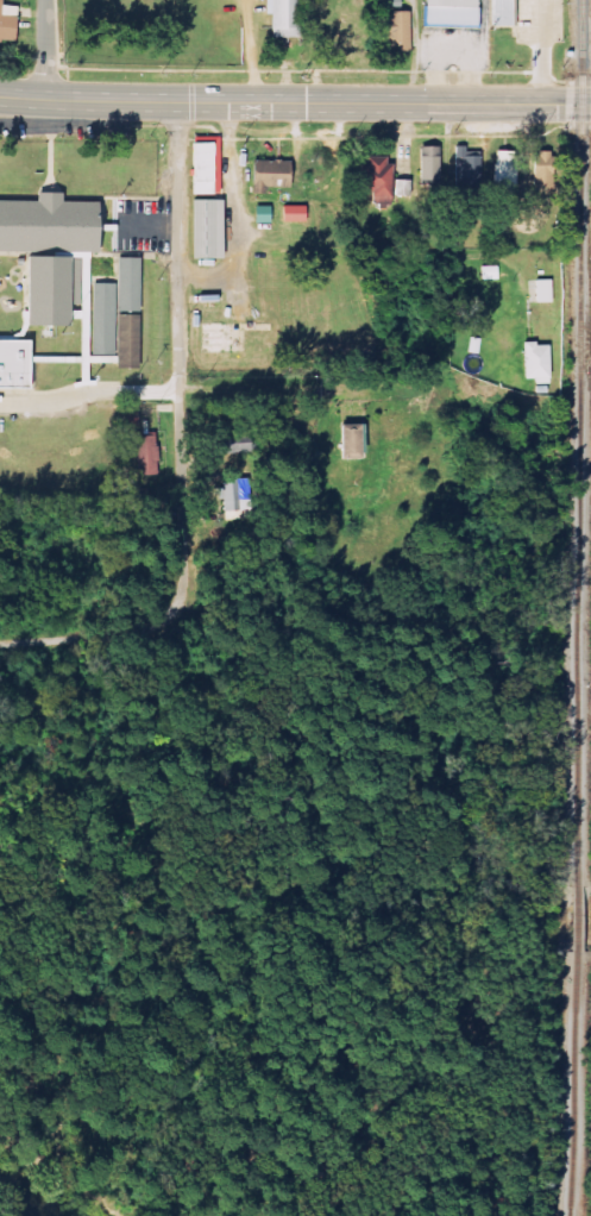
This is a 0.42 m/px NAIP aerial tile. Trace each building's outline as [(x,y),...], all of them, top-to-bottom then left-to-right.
[(15,42),(17,7),(2,7),(3,0),(0,0),(0,41),(15,42)] [(271,38),(296,39),(297,0),(272,0),(271,38)] [(477,0),(422,0),(422,26),(477,26),(477,0)] [(489,25),(513,25),(513,0),(488,0),(489,25)] [(410,12),(386,12),(386,53),(409,53),(410,12)] [(218,194),(218,137),(189,137),(189,194),(218,194)] [(420,147),(421,184),(440,184),(439,147),(420,147)] [(456,185),(480,186),(481,157),(466,157),(466,147),(457,147),(456,185)] [(516,194),(517,152),(495,151),(494,194),(516,194)] [(553,152),(533,152),(534,187),(554,187),(553,152)] [(362,157),(362,190),(372,190),(372,204),(390,204),(391,157),(362,157)] [(288,189),(288,159),(249,159),(249,189),(288,189)] [(395,196),(411,197),(411,181),(396,181),(395,196)] [(58,193),(33,192),(33,201),(0,200),(0,250),(98,251),(98,201),(58,201),(58,193)] [(219,257),(219,199),(189,199),(189,257),(219,257)] [(270,224),(271,207),(255,206),(255,224),(270,224)] [(283,223),(306,223),(305,206),(283,207),(283,223)] [(78,257),(23,257),(23,325),(64,325),(65,302),(78,302),(78,257)] [(138,257),(115,257),(115,283),(90,283),(89,355),(112,355),(112,311),(137,311),(138,257)] [(483,280),(497,280),(498,268),(483,267),(483,280)] [(551,281),(536,281),(536,304),(551,303),(551,281)] [(136,366),(136,313),(114,313),(114,366),(136,366)] [(23,386),(23,339),(0,339),(0,386),(23,386)] [(548,344),(523,345),(524,380),(535,380),(535,385),(549,385),(548,344)] [(341,425),(340,457),(360,458),(361,426),(341,425)] [(137,437),(139,477),(158,476),(157,436),(137,437)] [(221,482),(222,512),(250,511),(249,481),(221,482)]
